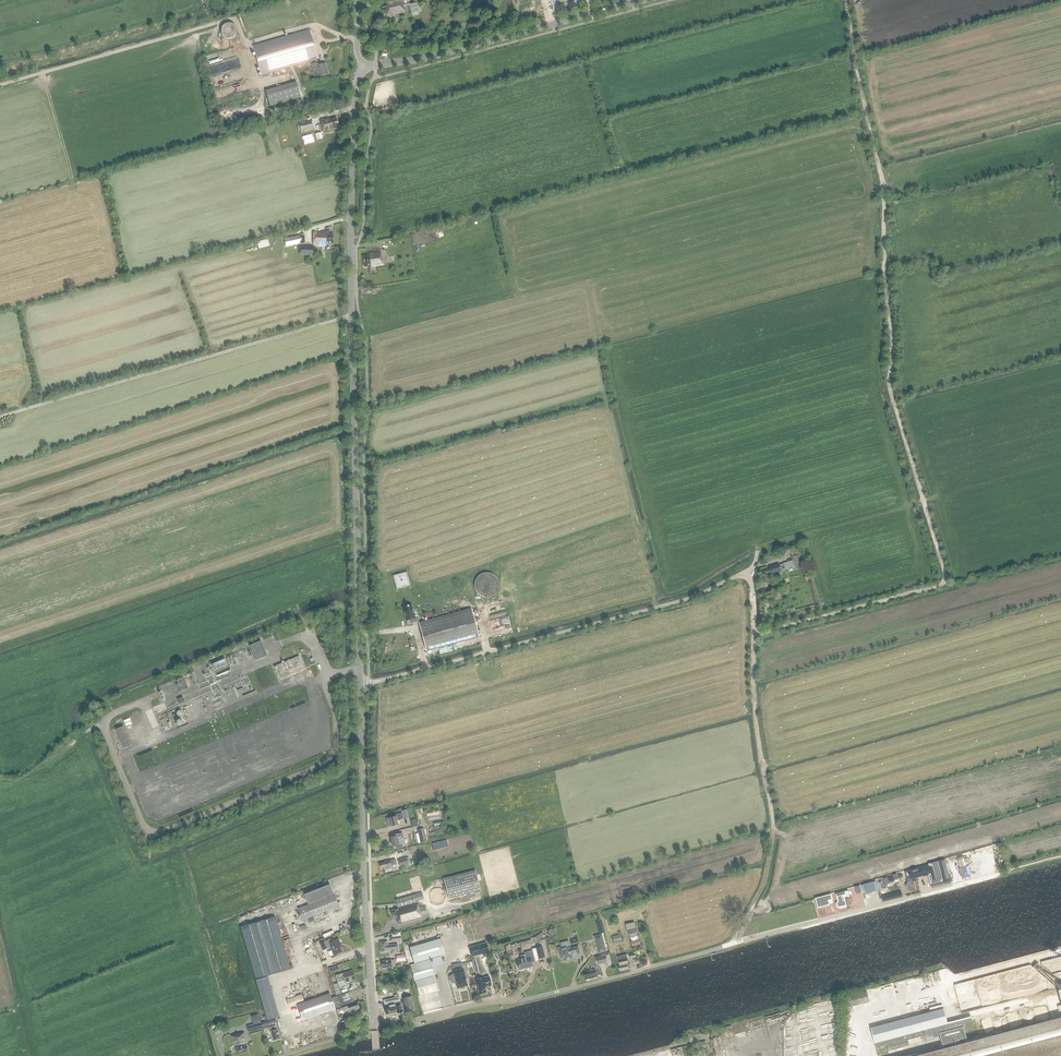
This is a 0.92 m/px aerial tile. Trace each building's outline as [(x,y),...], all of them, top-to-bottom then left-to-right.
[(386,3),(387,4),(380,5),(382,11),(385,10),(387,16),(405,12),(402,0),(398,0),(386,3)] [(422,10),(420,2),(409,5),(411,14),(419,12),(419,11),(422,10)] [(228,39),(230,39),(232,38),(233,38),(234,37),(235,35),(236,34),(237,32),(237,31),(237,29),(236,27),(235,26),(234,25),(233,24),(232,23),(230,22),(228,22),(227,22),(225,23),(224,24),(223,25),(221,26),(221,27),(220,29),(220,31),(220,32),(221,34),(221,35),(223,37),(224,38),(225,38),(227,39),(228,39)] [(309,29),(259,44),(253,45),(261,75),(310,61),(313,74),(318,72),(319,77),(328,74),(325,63),(318,65),(316,59),(317,59),(309,29)] [(300,97),(296,82),(266,90),(270,106),(300,97)] [(329,118),(321,120),(322,125),(321,125),(323,133),(334,130),(333,129),(339,127),(337,118),(329,120),(329,118)] [(313,129),(311,120),(299,122),(301,132),(313,129)] [(313,232),(313,245),(326,246),(326,244),(333,244),(333,234),(330,234),(330,228),(326,228),(326,232),(313,232)] [(299,235),(284,238),(286,247),(299,244),(304,244),(304,235),(299,234),(299,235)] [(369,254),(369,255),(363,256),(365,267),(370,266),(371,267),(382,265),(380,252),(369,254)] [(781,570),(782,572),(796,568),(795,565),(801,563),(799,555),(792,556),(794,560),(779,565),(778,564),(770,566),(770,568),(764,569),(766,574),(774,572),(774,573),(780,571),(780,570),(781,570)] [(408,584),(405,574),(395,577),(398,587),(408,584)] [(406,624),(413,622),(412,619),(415,618),(411,604),(407,606),(402,608),(406,624)] [(426,650),(479,636),(471,609),(419,624),(426,650)] [(267,656),(261,641),(249,646),(256,661),(267,656)] [(304,669),(299,656),(274,667),(279,680),(304,669)] [(224,659),(212,664),(214,669),(227,664),(224,659)] [(188,688),(185,680),(176,684),(179,692),(188,688)] [(116,729),(124,748),(131,745),(123,726),(116,729)] [(394,815),(395,816),(386,818),(388,827),(398,824),(397,819),(399,819),(399,820),(403,819),(401,813),(394,815)] [(424,828),(418,830),(421,843),(427,841),(424,828)] [(402,847),(402,846),(402,844),(404,843),(402,833),(400,834),(394,835),(394,836),(391,837),(393,846),(395,845),(396,847),(397,848),(402,847)] [(442,845),(441,841),(432,844),(433,850),(437,849),(436,846),(442,845)] [(407,858),(399,860),(401,867),(409,864),(407,858)] [(380,864),(381,868),(383,867),(384,869),(387,868),(388,869),(390,868),(390,867),(393,866),(394,870),(398,869),(397,865),(397,864),(395,859),(390,860),(385,861),(385,862),(380,864)] [(909,871),(905,872),(907,877),(910,876),(911,878),(912,880),(908,881),(907,881),(907,884),(906,884),(906,885),(907,888),(908,889),(909,888),(909,890),(914,889),(914,891),(919,890),(917,885),(919,884),(918,879),(916,880),(915,877),(924,875),(924,876),(928,875),(930,881),(932,887),(931,887),(932,887),(932,888),(934,888),(934,887),(943,885),(938,862),(929,864),(929,866),(909,871)] [(444,879),(449,900),(465,896),(466,899),(476,897),(475,893),(481,892),(476,871),(444,879)] [(893,877),(885,879),(886,884),(889,883),(889,882),(891,882),(893,881),(895,881),(894,880),(898,879),(897,874),(893,875),(893,877)] [(334,895),(330,884),(304,894),(308,905),(298,909),(303,920),(308,918),(309,922),(315,920),(313,916),(324,912),(325,915),(327,914),(326,911),(339,906),(334,895)] [(837,903),(836,903),(837,907),(838,907),(839,907),(840,908),(847,906),(847,909),(852,908),(851,902),(852,902),(851,896),(849,897),(848,891),(837,894),(839,900),(838,900),(838,902),(837,903)] [(423,897),(422,893),(396,900),(398,908),(398,909),(391,911),(392,916),(395,915),(396,920),(397,920),(398,924),(422,917),(417,899),(423,897)] [(831,894),(816,899),(818,908),(824,906),(823,902),(828,900),(832,899),(831,894)] [(290,969),(293,968),(292,964),(289,965),(275,917),(240,927),(256,979),(290,969)] [(628,930),(632,946),(640,944),(638,936),(636,928),(628,930)] [(549,930),(548,931),(549,934),(550,934),(551,938),(556,936),(554,929),(552,929),(548,930),(549,930)] [(547,939),(545,934),(544,935),(543,932),(539,933),(540,935),(539,935),(536,936),(536,937),(530,938),(531,940),(520,942),(520,945),(531,943),(531,944),(541,941),(540,941),(547,939)] [(602,934),(594,936),(598,948),(599,953),(606,951),(605,947),(602,934)] [(622,940),(621,934),(613,936),(614,942),(622,940)] [(334,955),(341,952),(339,947),(341,946),(338,939),(333,941),(333,939),(324,942),(324,941),(319,943),(322,950),(331,947),(334,955)] [(441,939),(411,948),(415,963),(445,954),(441,939)] [(399,953),(398,945),(389,946),(388,942),(380,943),(381,953),(391,952),(391,954),(399,953)] [(472,955),(489,950),(487,942),(469,946),(472,955)] [(558,948),(558,949),(559,953),(559,954),(560,954),(561,959),(564,958),(565,961),(571,959),(573,959),(572,956),(580,954),(578,946),(570,948),(570,946),(562,948),(562,947),(561,947),(559,948),(558,948)] [(545,957),(542,947),(536,948),(539,959),(545,957)] [(532,966),(531,960),(535,959),(532,951),(524,953),(525,954),(523,955),(521,955),(520,956),(520,957),(521,960),(517,960),(519,970),(532,966)] [(606,955),(596,958),(597,964),(607,961),(606,955)] [(631,969),(630,964),(629,964),(627,955),(618,957),(621,966),(619,966),(621,971),(631,969)] [(434,975),(432,968),(443,965),(441,956),(410,965),(419,996),(439,990),(434,975)] [(589,971),(589,973),(584,974),(586,980),(598,977),(597,975),(601,974),(600,969),(600,968),(596,969),(589,971)] [(454,971),(454,974),(451,975),(450,976),(450,977),(451,981),(452,982),(453,983),(456,982),(458,988),(459,987),(460,988),(461,989),(464,988),(465,987),(465,986),(467,986),(463,969),(454,971)] [(343,974),(336,976),(338,981),(338,983),(343,981),(345,981),(346,981),(346,982),(347,983),(349,982),(356,980),(353,970),(343,973),(343,974)] [(475,988),(476,989),(477,989),(478,989),(479,995),(486,993),(485,987),(486,987),(491,986),(489,977),(484,978),(483,978),(479,979),(474,980),(476,985),(475,985),(474,986),(475,988)] [(871,1001),(868,991),(849,996),(850,998),(844,1000),(842,1000),(844,1006),(844,1008),(851,1006),(852,1006),(871,1001)] [(331,998),(330,993),(297,1004),(302,1020),(335,1009),(334,1008),(352,1002),(349,992),(331,998)] [(304,1001),(302,993),(286,998),(289,1006),(304,1001)] [(402,1011),(399,997),(384,1000),(385,1005),(386,1014),(396,1012),(398,1014),(401,1013),(402,1011)] [(414,1011),(411,997),(403,999),(406,1012),(414,1011)] [(360,1010),(358,1004),(348,1007),(347,1006),(337,1009),(338,1014),(345,1011),(346,1015),(350,1014),(351,1014),(353,1013),(354,1012),(360,1010)] [(1060,1017),(960,1044),(959,1039),(967,1037),(964,1026),(973,1024),(971,1016),(947,1022),(944,1009),(879,1026),(871,1028),(877,1048),(879,1047),(887,1045),(888,1050),(909,1045),(908,1040),(920,1036),(921,1039),(925,1038),(926,1042),(933,1040),(932,1036),(939,1034),(942,1044),(943,1044),(944,1048),(913,1055),(1060,1055),(1060,1017)] [(277,1022),(276,1018),(261,1022),(263,1027),(277,1022)] [(262,1028),(261,1023),(248,1026),(249,1032),(262,1028)] [(221,1029),(217,1026),(213,1031),(216,1035),(221,1029)] [(280,1038),(277,1029),(276,1030),(275,1026),(269,1028),(270,1032),(272,1031),(274,1040),(280,1038)] [(247,1049),(246,1043),(247,1042),(244,1033),(240,1034),(240,1033),(232,1035),(234,1047),(235,1047),(237,1051),(247,1049)]
